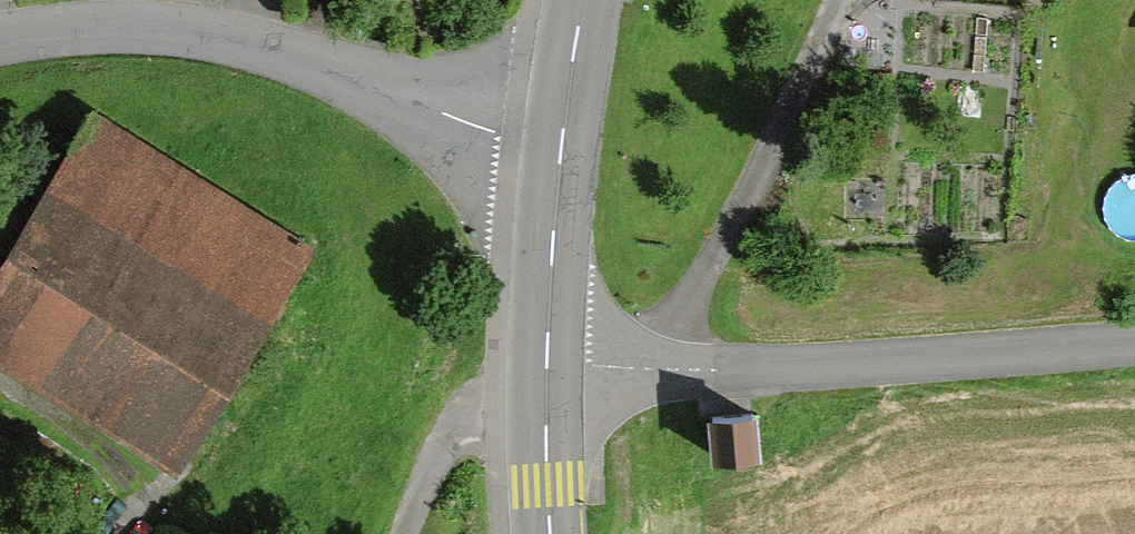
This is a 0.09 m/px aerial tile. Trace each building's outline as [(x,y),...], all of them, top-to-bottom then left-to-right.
[(175,458),(308,238),(95,110),(0,267),(0,354),(175,458)] [(755,402),(709,407),(713,450),(760,445),(755,402)]
